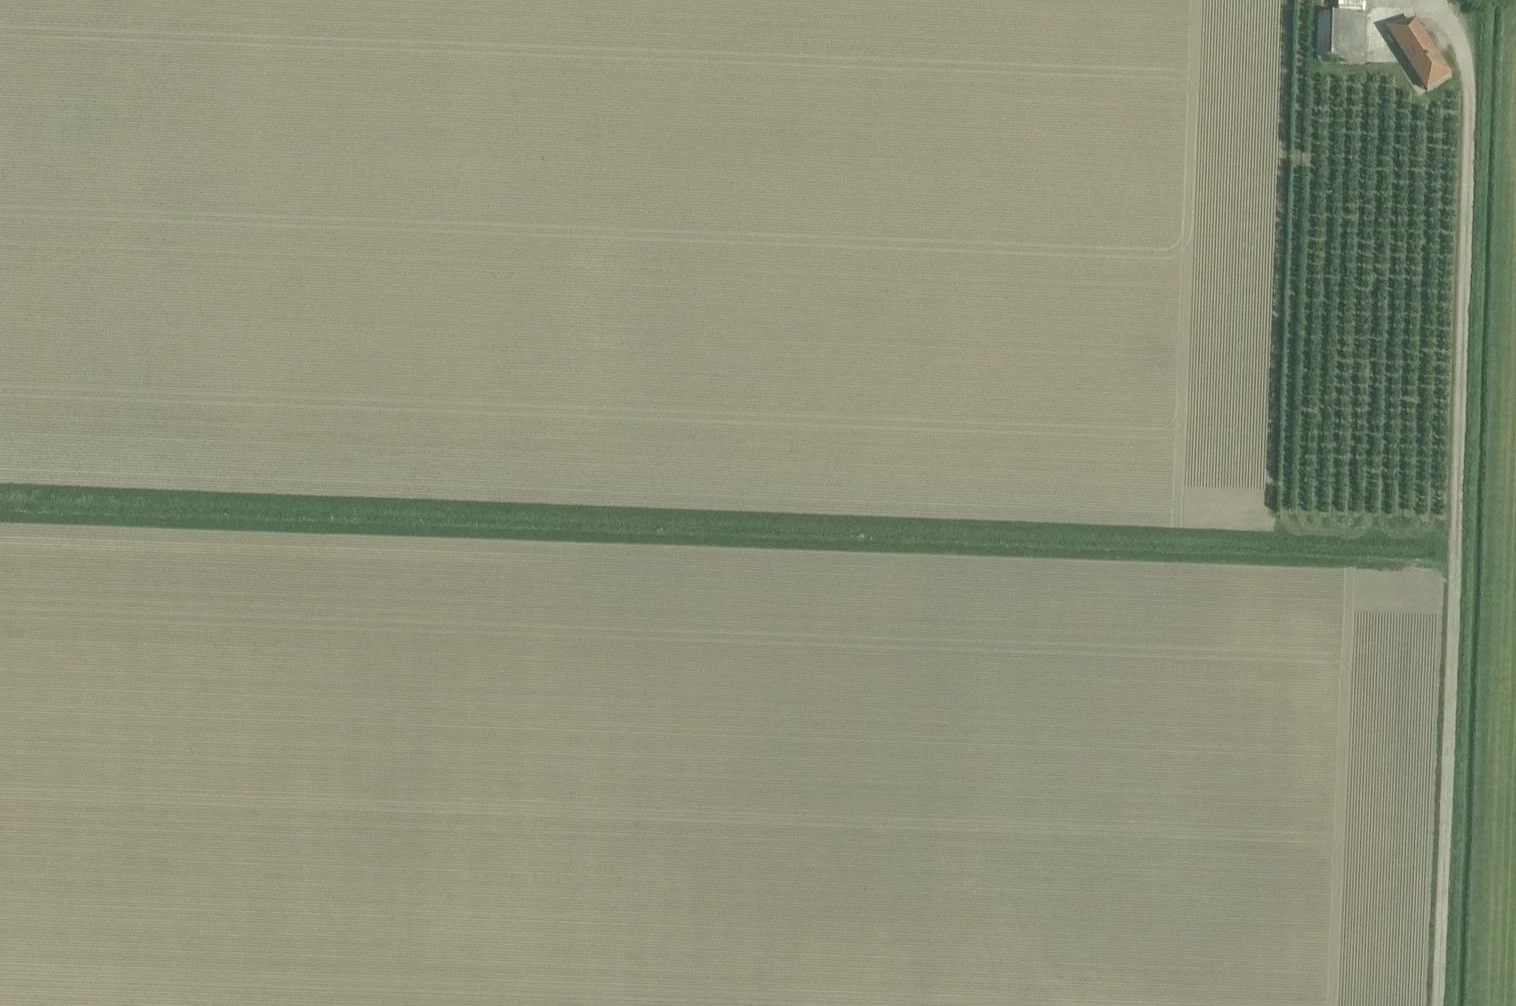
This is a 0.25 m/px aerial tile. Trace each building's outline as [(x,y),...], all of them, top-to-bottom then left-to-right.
[(1364,63),(1365,19),(1320,18),(1319,62),(1364,63)] [(1427,92),(1451,77),(1417,24),(1388,32),(1427,92)]
